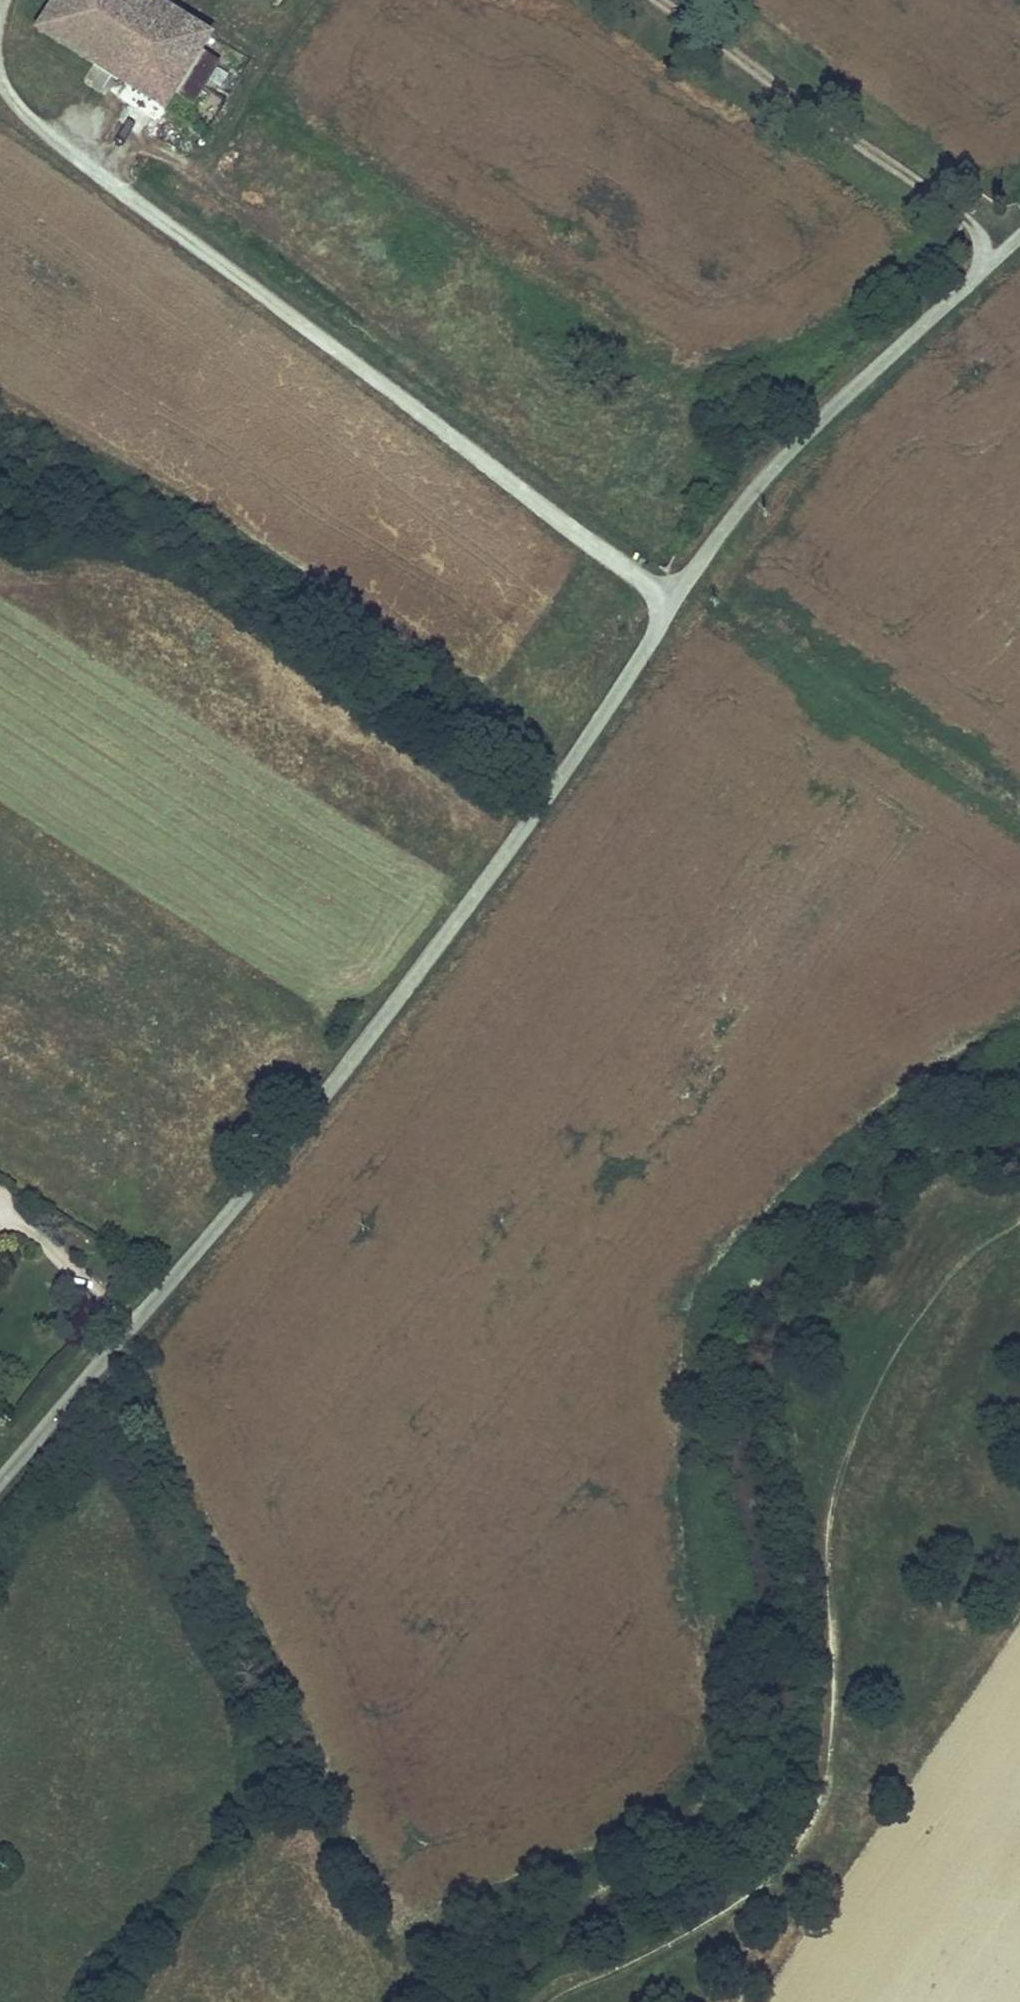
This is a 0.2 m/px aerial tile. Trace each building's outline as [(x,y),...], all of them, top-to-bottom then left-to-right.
[(37,28),(164,110),(175,93),(191,103),(217,64),(200,52),(211,35),(175,13),(162,33),(109,0),(55,0),(37,28)] [(153,0),(109,0),(162,33),(175,13),(153,0)]
